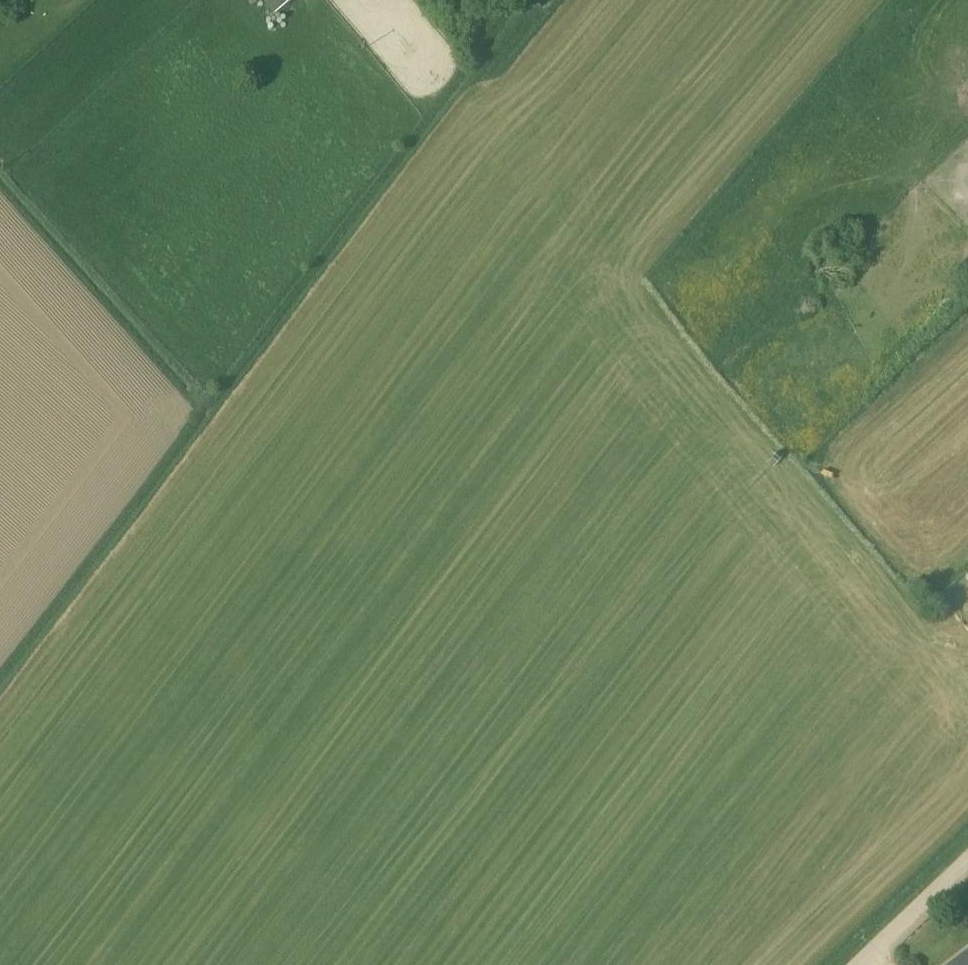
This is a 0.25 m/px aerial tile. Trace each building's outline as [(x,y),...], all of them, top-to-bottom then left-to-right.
[(275,15),(295,0),(263,0),(275,15)] [(967,952),(967,951),(949,964),(967,964),(967,952)]
